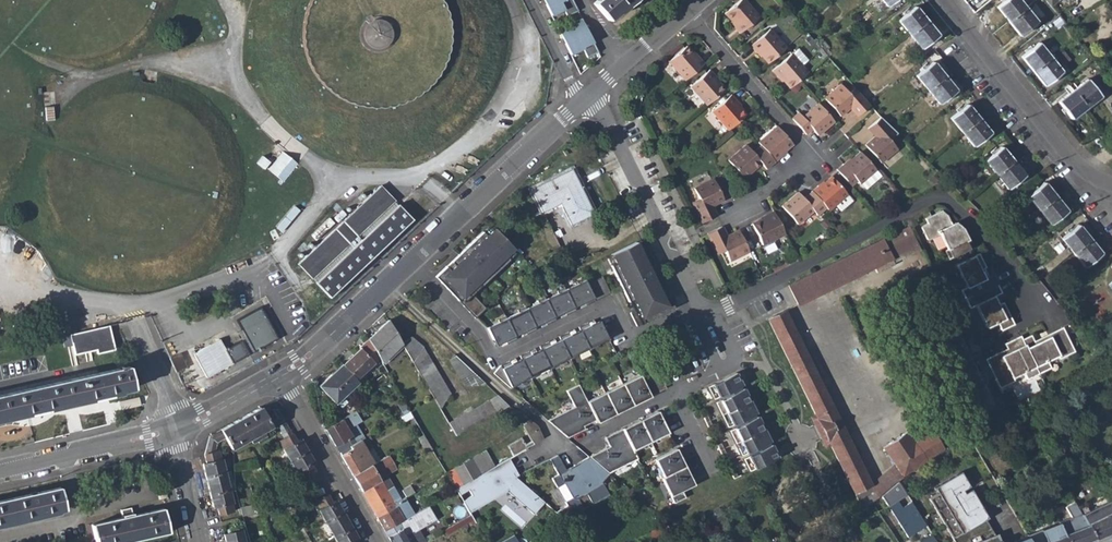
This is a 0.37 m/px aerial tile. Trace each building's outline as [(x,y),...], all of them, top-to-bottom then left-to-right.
[(308,5),(304,19),(304,35),(306,49),(312,64),(320,76),(331,87),(343,95),(357,101),(372,103),(388,102),(402,98),(416,92),(428,82),(437,71),(444,57),(449,43),(450,28),(447,13),(443,0),(311,0),(308,5)] [(550,15),(562,9),(565,16),(576,11),(571,0),(542,0),(550,15)] [(607,19),(625,4),(627,6),(634,0),(597,0),(593,4),(607,19)] [(739,34),(757,18),(741,0),(740,0),(724,15),(734,26),(733,27),(739,34)] [(1008,23),(1025,9),(1017,0),(1005,0),(996,8),(1008,23)] [(898,21),(909,35),(926,22),(915,7),(898,21)] [(1008,23),(1019,36),(1035,23),(1025,9),(1008,23)] [(580,18),(557,29),(569,54),(581,48),(586,57),(596,52),(580,18)] [(909,35),(920,49),(938,36),(926,22),(909,35)] [(756,51),(768,64),(785,49),(768,29),(749,46),(755,53),(756,51)] [(805,41),(811,48),(815,44),(809,37),(805,41)] [(1020,58),(1031,72),(1049,58),(1037,44),(1020,58)] [(667,63),(684,82),(704,65),(697,58),(696,59),(684,47),(667,63)] [(778,77),(789,89),(799,80),(807,73),(800,66),(807,60),(796,49),(770,71),(776,78),(778,77)] [(1031,72),(1043,86),(1061,72),(1049,58),(1031,72)] [(915,76),(927,91),(944,77),(932,63),(915,76)] [(689,88),(706,107),(724,91),(713,78),(714,77),(708,70),(689,88)] [(927,91),(939,105),(956,91),(944,77),(927,91)] [(1072,91),(1085,108),(1099,96),(1086,80),(1072,91)] [(824,96),(841,115),(850,106),(858,114),(869,105),(852,86),(847,91),(840,83),(824,96)] [(1057,104),(1070,120),(1085,108),(1072,91),(1057,104)] [(711,113),(727,131),(739,121),(745,115),(735,103),(737,102),(730,95),(711,113)] [(792,119),(807,135),(814,129),(818,134),(834,120),(818,102),(802,116),(799,112),(792,119)] [(950,118),(962,133),(979,120),(967,105),(950,118)] [(866,144),(882,161),(897,147),(890,139),(897,133),(880,117),(868,127),(876,135),(866,144)] [(962,133),(973,147),(990,133),(979,120),(962,133)] [(760,145),(775,162),(782,156),(780,154),(792,143),(776,126),(758,142),(760,145)] [(728,161),(743,179),(760,164),(766,170),(775,162),(760,145),(752,153),(746,145),(728,161)] [(985,161),(996,175),(1013,161),(1001,147),(985,161)] [(271,166),(283,176),(298,160),(286,149),(271,166)] [(837,168),(851,184),(858,178),(860,181),(861,180),(876,167),(860,149),(844,163),(843,162),(837,168)] [(996,175),(1007,188),(1024,175),(1013,161),(996,175)] [(881,173),(876,167),(861,180),(866,186),(881,173)] [(559,198),(571,224),(593,213),(571,170),(532,190),(540,207),(559,198)] [(827,206),(830,209),(848,193),(832,176),(821,186),(819,184),(813,190),(827,206)] [(692,202),(703,224),(717,217),(712,206),(723,200),(712,179),(693,188),(698,199),(692,202)] [(1027,197),(1038,212),(1054,198),(1043,184),(1027,197)] [(297,264),(328,297),(410,218),(380,186),(297,264)] [(818,213),(827,206),(813,190),(805,197),(799,191),(783,205),(799,223),(814,209),(818,213)] [(1038,212),(1049,225),(1065,212),(1054,198),(1038,212)] [(753,223),(763,244),(786,233),(774,210),(766,214),(767,216),(753,223)] [(945,251),(949,259),(970,249),(966,241),(968,240),(962,228),(956,230),(954,225),(953,225),(949,217),(942,211),(926,219),(929,224),(922,228),(928,240),(941,234),(948,249),(945,251)] [(725,250),(730,260),(750,251),(738,230),(727,236),(721,226),(708,233),(718,253),(725,250)] [(908,226),(881,239),(886,250),(892,262),(920,248),(908,226)] [(446,266),(435,276),(475,318),(485,308),(472,293),(469,290),(477,283),(479,286),(480,286),(509,259),(508,259),(506,256),(511,251),(514,248),(494,227),(492,230),(486,235),(483,232),(458,255),(462,258),(449,270),(446,266)] [(489,227),(483,232),(486,235),(492,230),(489,227)] [(1061,240),(1071,254),(1088,240),(1077,227),(1061,240)] [(789,286),(798,305),(874,267),(876,272),(893,263),(892,262),(886,250),(881,239),(789,286)] [(1071,254),(1083,268),(1100,255),(1088,240),(1071,254)] [(614,264),(610,266),(628,302),(632,300),(637,310),(630,313),(636,327),(673,308),(644,250),(640,252),(636,243),(610,255),(614,264)] [(506,256),(508,259),(514,254),(511,251),(506,256)] [(962,290),(966,299),(997,284),(992,275),(987,278),(985,279),(978,265),(981,264),(983,263),(979,254),(956,265),(967,288),(962,290)] [(458,255),(446,266),(449,270),(462,258),(458,255)] [(981,264),(978,265),(985,279),(987,278),(981,264)] [(587,285),(595,301),(610,294),(602,277),(587,285)] [(565,290),(574,308),(584,303),(585,306),(595,301),(587,285),(584,278),(576,282),(577,284),(565,290)] [(469,290),(472,293),(479,286),(477,283),(469,290)] [(997,284),(966,299),(970,308),(976,305),(987,328),(998,323),(1002,331),(1013,325),(1003,303),(1000,305),(998,306),(993,297),(996,295),(1001,293),(997,284)] [(546,299),(554,317),(564,313),(565,316),(576,311),(574,308),(565,290),(564,288),(557,291),(557,294),(546,299)] [(538,303),(526,309),(535,327),(544,322),(546,325),(548,324),(556,320),(554,317),(546,299),(545,297),(537,301),(538,303)] [(506,318),(515,336),(524,332),(526,334),(536,330),(535,327),(526,309),(525,307),(517,311),(518,313),(506,318)] [(264,309),(240,321),(256,352),(280,340),(264,309)] [(769,319),(815,415),(833,406),(785,311),(769,319)] [(495,346),(505,341),(507,344),(517,339),(515,336),(506,318),(505,316),(498,320),(499,322),(487,328),(495,346)] [(381,362),(402,342),(388,320),(368,340),(379,358),(381,362)] [(608,339),(599,321),(590,326),(588,323),(578,327),(580,330),(588,348),(589,350),(597,346),(596,345),(608,339)] [(108,325),(61,336),(63,347),(71,345),(74,355),(95,350),(96,353),(114,349),(108,325)] [(1030,336),(1022,340),(1038,373),(1050,367),(1046,360),(1057,355),(1059,358),(1074,351),(1062,328),(1040,339),(1041,342),(1035,345),(1033,342),(1030,336)] [(560,340),(569,358),(570,360),(577,356),(576,354),(588,348),(580,330),(570,335),(568,332),(558,337),(560,340)] [(690,354),(695,351),(687,336),(686,334),(681,336),(690,354)] [(402,342),(440,409),(450,393),(422,345),(411,336),(402,342)] [(1027,379),(1038,373),(1022,340),(1020,336),(1005,344),(1007,349),(1009,352),(1001,356),(1000,352),(985,359),(999,388),(1013,380),(1012,377),(1023,372),(1027,379)] [(193,355),(207,379),(233,363),(219,340),(193,355)] [(368,340),(360,349),(373,362),(379,358),(368,340)] [(540,349),(549,367),(550,369),(558,366),(557,364),(569,358),(560,340),(550,344),(549,342),(539,346),(540,349)] [(344,366),(356,379),(373,362),(360,349),(343,365),(344,366)] [(529,351),(519,356),(521,359),(529,377),(530,379),(538,375),(537,373),(549,367),(540,349),(531,354),(529,351)] [(169,360),(176,375),(187,369),(180,354),(169,360)] [(449,359),(464,385),(483,385),(486,383),(455,355),(449,359)] [(493,373),(511,388),(519,384),(518,383),(529,377),(521,359),(511,363),(510,360),(500,365),(493,373)] [(110,395),(110,393),(132,388),(127,366),(0,394),(0,420),(110,395)] [(318,386),(335,404),(358,382),(356,379),(344,366),(333,377),(331,375),(318,386)] [(713,399),(742,385),(736,372),(707,386),(713,399)] [(575,406),(547,420),(567,437),(585,428),(583,425),(582,422),(586,420),(588,423),(596,419),(597,422),(666,387),(659,373),(643,381),(640,375),(587,400),(579,384),(567,390),(575,406)] [(727,427),(756,413),(750,401),(743,388),(715,402),(727,427)] [(449,423),(455,434),(509,404),(498,395),(449,423)] [(1017,404),(1024,416),(1031,412),(1024,400),(1017,404)] [(826,437),(830,444),(847,436),(833,406),(815,415),(819,422),(826,437)] [(226,437),(232,448),(250,438),(264,430),(271,426),(268,422),(260,408),(221,429),(226,437)] [(260,408),(268,422),(273,419),(275,418),(271,409),(260,408)] [(999,414),(1005,422),(1014,416),(1010,408),(999,414)] [(275,418),(273,419),(284,438),(292,433),(279,410),(271,409),(275,418)] [(606,447),(588,456),(589,457),(607,473),(637,458),(633,450),(668,432),(658,411),(605,437),(609,446),(610,448),(607,450),(606,447)] [(325,429),(339,452),(360,440),(364,438),(356,425),(361,422),(356,412),(341,420),(325,429)] [(708,428),(712,426),(707,415),(703,417),(708,428)] [(741,455),(770,441),(764,429),(757,416),(729,430),(741,455)] [(507,446),(513,455),(542,438),(535,426),(528,419),(521,423),(531,441),(524,445),(520,438),(507,446)] [(966,435),(971,443),(994,428),(989,420),(966,435)] [(822,439),(826,437),(819,422),(814,425),(822,439)] [(885,448),(896,464),(904,476),(949,446),(938,429),(928,435),(920,424),(885,448)] [(216,443),(226,437),(221,429),(209,436),(205,455),(213,453),(216,443)] [(264,430),(250,438),(253,442),(258,439),(260,441),(268,437),(264,430)] [(282,449),(288,460),(306,450),(300,440),(296,442),(292,433),(284,438),(279,441),(284,449),(282,449)] [(418,438),(426,452),(431,449),(423,435),(418,438)] [(830,444),(854,492),(871,483),(847,436),(830,444)] [(339,452),(352,476),(369,466),(374,463),(360,440),(339,452)] [(722,456),(726,454),(721,443),(717,445),(722,456)] [(749,471),(777,457),(771,444),(743,458),(749,471)] [(676,448),(654,459),(663,476),(661,477),(674,503),(685,497),(682,490),(694,484),(685,466),(676,448)] [(288,460),(301,479),(314,471),(309,463),(312,461),(306,450),(288,460)] [(202,464),(205,476),(225,471),(221,459),(220,460),(218,451),(213,453),(205,455),(207,462),(202,464)] [(549,460),(554,468),(562,463),(557,455),(549,460)] [(360,489),(377,479),(385,475),(394,470),(386,456),(374,463),(369,466),(352,476),(360,489)] [(607,473),(589,457),(566,470),(562,463),(554,468),(558,475),(552,479),(557,488),(564,484),(572,498),(565,502),(568,506),(556,513),(565,520),(584,509),(578,499),(586,494),(592,504),(609,495),(602,482),(609,474),(607,473)] [(472,511),(506,492),(533,515),(545,502),(513,475),(516,474),(508,459),(455,489),(458,496),(468,490),(471,496),(466,499),(472,511)] [(896,464),(871,483),(878,498),(897,482),(904,476),(896,464)] [(205,476),(210,496),(230,491),(225,471),(205,476)] [(439,474),(450,492),(455,489),(444,471),(439,474)] [(994,535),(957,474),(933,488),(937,494),(929,499),(954,541),(997,541),(994,535)] [(360,489),(375,515),(393,505),(391,501),(381,484),(388,480),(385,475),(377,479),(360,489)] [(399,488),(403,495),(411,490),(408,483),(399,488)] [(878,498),(871,483),(854,492),(863,511),(878,498)] [(21,518),(22,521),(41,517),(40,514),(65,508),(60,487),(0,501),(0,523),(21,518)] [(217,505),(220,514),(233,511),(231,502),(232,501),(230,491),(210,496),(213,506),(217,505)] [(315,502),(323,520),(341,510),(335,500),(332,502),(327,495),(315,502)] [(375,515),(384,530),(411,515),(400,496),(391,501),(393,505),(375,515)] [(1094,538),(1111,531),(1111,504),(1110,499),(1088,510),(1085,503),(1076,507),(1079,511),(1085,521),(1094,538)] [(240,508),(242,516),(255,512),(253,504),(240,508)] [(428,505),(421,509),(411,515),(384,530),(390,541),(423,541),(424,541),(417,530),(436,519),(428,505)] [(704,515),(708,526),(723,518),(718,506),(704,515)] [(96,541),(126,541),(169,532),(164,509),(133,516),(132,513),(122,516),(122,519),(92,526),(96,541)] [(323,520),(334,538),(351,528),(341,510),(323,520)] [(1063,534),(1067,541),(1084,541),(1094,538),(1085,521),(1079,511),(1070,516),(1077,529),(1063,534)] [(443,531),(446,536),(473,521),(470,515),(443,531)] [(643,541),(652,541),(669,532),(668,530),(668,528),(665,524),(642,537),(643,541)] [(1063,534),(1059,527),(1050,531),(1053,538),(1044,541),(1067,541),(1063,534)] [(337,541),(355,541),(353,540),(357,538),(351,528),(334,538),(337,541)] [(227,541),(245,541),(253,540),(251,532),(243,534),(242,529),(224,533),(227,541)]
